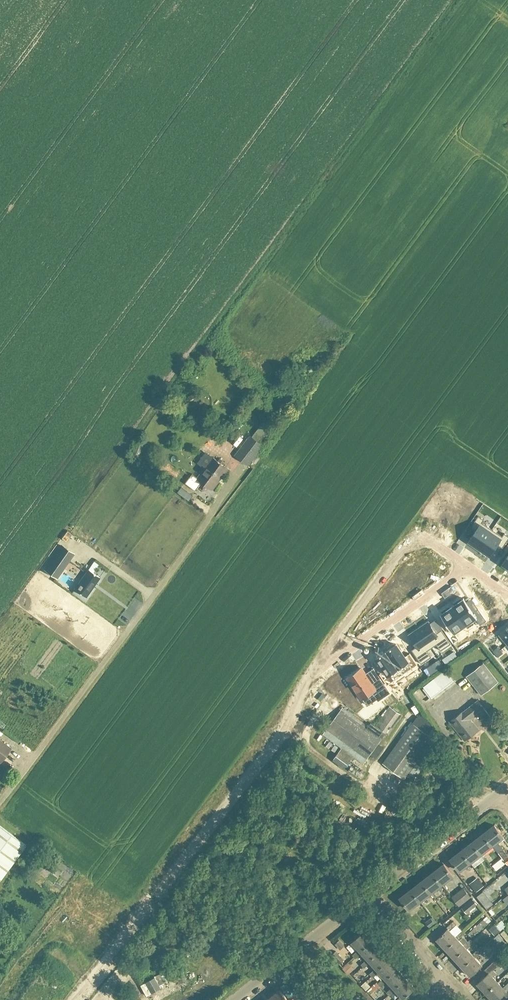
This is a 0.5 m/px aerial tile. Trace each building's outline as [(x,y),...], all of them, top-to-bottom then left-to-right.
[(248,465),(263,445),(250,435),(235,455),(248,465)] [(137,442),(134,453),(140,455),(144,444),(137,442)] [(228,468),(213,457),(205,468),(198,478),(192,474),(186,483),(195,490),(202,482),(212,489),(221,478),(228,468)] [(174,480),(180,470),(165,460),(159,469),(174,480)] [(479,548),(492,529),(482,522),(484,519),(479,515),(471,526),(476,529),(469,541),(479,548)] [(479,548),(490,555),(498,544),(503,547),(507,539),(507,535),(504,533),(502,536),(492,529),(479,548)] [(57,577),(73,554),(62,545),(45,569),(57,577)] [(95,568),(100,563),(95,558),(91,563),(95,568)] [(86,596),(91,589),(80,582),(66,601),(79,610),(88,597),(86,596)] [(454,604),(452,606),(466,625),(476,618),(480,624),(486,620),(478,608),(473,612),(464,598),(462,599),(461,598),(453,603),(454,604)] [(442,612),(440,614),(450,627),(445,631),(453,642),(459,639),(455,633),(466,625),(452,606),(450,607),(449,606),(441,611),(442,612)] [(419,628),(432,647),(437,644),(441,650),(451,643),(442,630),(442,629),(437,633),(430,623),(429,621),(419,628)] [(499,634),(507,644),(507,643),(507,626),(499,634)] [(432,647),(419,628),(409,635),(417,646),(412,650),(421,664),(432,657),(427,650),(432,647)] [(388,649),(386,651),(402,675),(417,664),(410,653),(405,656),(396,644),(395,645),(394,643),(387,648),(388,649)] [(377,657),(376,658),(384,670),(379,674),(387,685),(402,675),(386,651),(384,652),(383,651),(376,655),(377,657)] [(482,695),(498,682),(483,663),(467,676),(482,695)] [(436,669),(432,664),(426,668),(430,674),(436,669)] [(361,668),(347,677),(362,699),(362,698),(372,692),(377,699),(378,701),(390,692),(378,675),(370,681),(365,674),(361,668)] [(444,668),(424,684),(432,693),(451,678),(444,668)] [(473,715),(474,715),(484,707),(478,700),(465,710),(464,710),(450,721),(465,741),(479,729),(470,717),(473,715)] [(367,759),(400,714),(389,706),(375,725),(371,722),(367,727),(341,709),(326,729),(367,759)] [(416,716),(412,722),(432,736),(435,731),(426,718),(422,715),(416,716)] [(326,729),(332,721),(327,718),(321,726),(326,729)] [(412,721),(383,762),(404,777),(433,736),(412,721)] [(1,762),(11,748),(0,740),(0,761),(1,762)] [(377,758),(385,747),(379,743),(371,754),(377,758)] [(26,844),(0,825),(0,880),(26,844)] [(483,834),(492,845),(503,837),(494,825),(483,834)] [(472,842),(481,854),(492,845),(483,834),(472,842)] [(461,850),(470,862),(481,854),(472,842),(461,850)] [(507,866),(507,854),(507,855),(503,849),(498,852),(503,859),(507,866)] [(470,862),(461,850),(450,859),(459,871),(470,862)] [(433,872),(442,884),(453,876),(444,864),(433,872)] [(433,872),(422,881),(431,893),(442,884),(433,872)] [(411,889),(420,901),(431,893),(422,881),(411,889)] [(463,888),(452,897),(459,906),(470,897),(463,888)] [(420,901),(411,889),(400,898),(409,910),(420,901)] [(476,896),(486,909),(493,904),(483,891),(476,896)] [(473,899),(462,908),(466,914),(477,905),(473,899)] [(457,937),(456,936),(451,930),(457,925),(453,921),(447,927),(448,928),(436,939),(445,948),(457,937)] [(476,926),(468,934),(472,939),(481,930),(476,926)] [(462,930),(456,936),(457,937),(445,948),(453,957),(465,946),(464,945),(459,939),(465,934),(462,930)] [(360,951),(372,941),(363,931),(352,942),(358,949),(352,955),(356,958),(362,953),(360,951)] [(470,939),(464,945),(465,946),(453,957),(462,966),(473,955),(472,954),(467,949),(473,943),(470,939)] [(360,951),(362,953),(367,959),(361,964),(364,968),(370,962),(369,961),(380,950),(372,941),(360,951)] [(472,954),(473,955),(462,966),(470,976),(482,965),(475,958),(482,952),(479,948),(472,954)] [(369,961),(370,962),(375,968),(369,974),(372,977),(378,971),(377,970),(389,960),(380,950),(369,961)] [(331,955),(339,964),(344,960),(336,951),(331,955)] [(500,955),(494,961),(485,969),(483,971),(486,975),(477,983),(486,993),(498,982),(490,974),(505,960),(500,955)] [(377,970),(378,971),(384,978),(378,983),(381,986),(387,981),(386,979),(397,969),(389,960),(377,970)] [(394,989),(406,978),(397,969),(386,979),(387,981),(392,987),(386,993),(389,996),(395,990),(394,989)] [(164,970),(162,981),(170,983),(171,977),(177,979),(179,973),(164,970)] [(161,987),(155,976),(145,982),(151,993),(161,987)] [(394,989),(395,990),(401,996),(397,999),(404,999),(403,998),(414,988),(406,978),(394,989)] [(507,998),(507,997),(507,982),(502,987),(498,982),(486,993),(493,999),(497,999),(504,994),(507,998)] [(280,990),(270,998),(271,999),(288,999),(280,990)]
